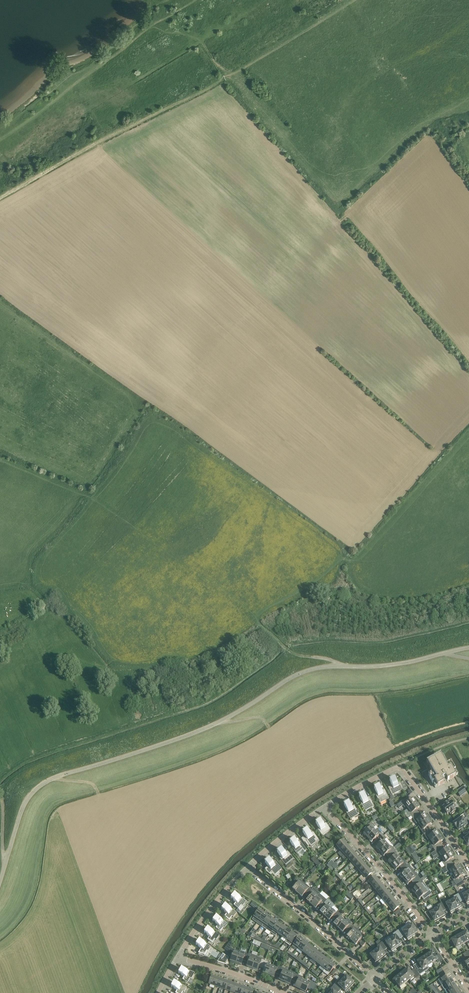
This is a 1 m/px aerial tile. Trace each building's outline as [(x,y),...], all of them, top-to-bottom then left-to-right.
[(453,771),(454,771),(455,770),(451,762),(449,763),(443,753),(424,764),(430,774),(428,775),(435,788),(444,783),(443,781),(446,779),(447,781),(456,776),(453,771)] [(388,787),(392,795),(407,788),(403,782),(401,783),(400,782),(397,783),(395,778),(390,781),(392,785),(388,787)] [(374,788),(374,789),(376,793),(375,794),(380,803),(389,798),(384,789),(381,791),(379,786),(374,788)] [(466,792),(462,787),(457,791),(460,796),(466,792)] [(359,797),(361,801),(360,802),(365,811),(374,806),(369,797),(366,798),(364,794),(359,797)] [(410,800),(407,797),(397,804),(399,808),(403,805),(405,808),(406,806),(408,809),(416,803),(414,800),(415,800),(413,797),(411,799),(412,799),(410,800)] [(445,806),(442,808),(445,811),(444,811),(446,814),(446,813),(447,814),(449,813),(450,814),(451,814),(452,814),(455,812),(454,811),(455,811),(456,810),(455,809),(452,806),(453,805),(456,802),(452,797),(448,800),(449,801),(447,803),(447,802),(444,804),(445,806)] [(344,805),(344,806),(346,810),(345,811),(350,820),(359,814),(354,805),(351,807),(349,802),(344,805)] [(406,810),(403,812),(409,820),(412,818),(419,813),(416,809),(419,807),(418,806),(419,805),(417,803),(416,803),(408,809),(406,810)] [(456,827),(459,830),(466,825),(467,824),(465,820),(468,818),(464,812),(456,818),(458,820),(453,823),(456,827)] [(419,813),(412,818),(416,824),(418,822),(420,825),(428,819),(428,818),(426,816),(425,815),(422,817),(419,813)] [(428,819),(420,825),(418,826),(424,834),(431,830),(428,826),(430,824),(430,825),(432,824),(430,821),(430,822),(428,819)] [(320,820),(316,823),(319,828),(317,829),(322,836),(331,830),(326,823),(323,825),(320,820)] [(366,835),(368,837),(375,831),(373,829),(375,826),(371,822),(366,826),(369,829),(365,833),(364,832),(363,833),(365,836),(366,835)] [(305,836),(301,838),(304,843),(305,842),(308,846),(310,845),(310,846),(319,840),(318,838),(313,832),(310,834),(307,830),(307,829),(303,833),(305,836)] [(431,841),(439,836),(439,835),(440,835),(438,833),(437,833),(436,831),(433,833),(431,830),(424,834),(428,840),(430,839),(431,841)] [(375,831),(368,837),(370,840),(369,840),(371,842),(373,841),(372,841),(379,835),(375,831)] [(440,836),(439,836),(431,841),(433,844),(431,845),(435,851),(442,846),(439,843),(443,840),(441,839),(442,839),(440,836)] [(377,846),(376,847),(378,849),(380,851),(387,845),(390,843),(386,838),(386,839),(385,840),(384,841),(377,846)] [(294,839),(290,842),(290,843),(293,846),(292,847),(297,854),(300,857),(305,853),(304,852),(307,849),(300,841),(297,843),(295,839),(294,839)] [(340,850),(347,845),(345,843),(344,843),(342,841),(336,846),(340,850)] [(387,845),(380,851),(382,854),(384,856),(385,855),(385,854),(389,851),(391,854),(394,851),(396,850),(401,845),(399,843),(394,847),(393,847),(390,843),(387,845)] [(411,855),(416,852),(410,844),(406,848),(405,849),(406,851),(410,856),(411,855)] [(347,845),(340,850),(344,854),(350,849),(347,845)] [(442,858),(451,853),(449,850),(448,847),(446,848),(447,849),(445,850),(442,846),(435,851),(431,854),(433,857),(437,854),(439,857),(441,856),(442,858)] [(280,856),(279,857),(286,866),(294,859),(287,851),(285,853),(281,849),(277,852),(280,856)] [(354,853),(350,849),(344,854),(341,857),(345,861),(348,858),(354,853)] [(354,853),(348,858),(351,862),(358,857),(354,853)] [(444,861),(442,862),(445,866),(442,868),(443,870),(446,868),(453,863),(450,860),(454,858),(452,856),(453,856),(451,853),(442,858),(444,861)] [(390,863),(392,865),(400,859),(396,855),(389,860),(388,861),(390,863)] [(361,861),(358,857),(351,862),(355,866),(361,861)] [(269,859),(265,863),(268,866),(265,869),(266,870),(265,871),(271,876),(272,874),(274,876),(282,869),(275,861),(273,863),(269,859)] [(400,859),(392,865),(394,868),(396,870),(397,869),(403,863),(400,859)] [(361,861),(355,866),(358,870),(365,865),(361,861)] [(455,867),(453,863),(446,868),(443,870),(439,872),(440,873),(443,872),(444,874),(448,871),(449,874),(451,873),(453,875),(461,870),(461,869),(460,867),(459,867),(458,865),(455,867)] [(404,880),(414,871),(408,864),(406,866),(403,868),(406,871),(401,875),(401,874),(400,875),(402,878),(402,877),(404,880)] [(368,869),(365,865),(358,870),(362,874),(368,869)] [(368,869),(362,874),(366,879),(372,873),(368,869)] [(463,873),(461,870),(453,875),(451,876),(453,881),(451,882),(452,885),(451,885),(452,887),(456,885),(463,881),(461,877),(463,876),(465,875),(463,872),(463,873)] [(415,883),(418,880),(420,879),(414,871),(404,880),(406,882),(407,885),(409,884),(408,883),(413,880),(415,883)] [(372,886),(379,881),(375,876),(369,882),(372,886)] [(297,893),(303,886),(305,884),(298,878),(294,883),(296,885),(293,889),(297,893)] [(423,882),(420,879),(418,880),(415,883),(418,886),(413,889),(411,890),(413,892),(414,892),(416,894),(423,888),(426,886),(423,882)] [(379,881),(372,886),(375,890),(382,885),(379,881)] [(305,884),(303,886),(297,893),(302,897),(306,892),(308,894),(312,889),(305,884)] [(385,889),(382,885),(375,890),(379,894),(385,889)] [(424,894),(427,898),(428,896),(432,893),(426,886),(423,888),(416,894),(417,897),(419,899),(420,898),(421,897),(424,894)] [(314,887),(312,889),(308,894),(310,896),(307,901),(311,904),(320,894),(321,893),(314,887)] [(389,893),(385,889),(379,894),(382,899),(389,893)] [(468,892),(467,890),(462,893),(461,892),(458,894),(461,899),(464,898),(466,903),(466,904),(467,903),(467,905),(468,904),(468,895),(468,892)] [(392,897),(389,893),(382,899),(386,903),(392,897)] [(235,894),(232,897),(231,899),(237,903),(235,905),(239,908),(241,905),(243,906),(247,901),(242,898),(241,899),(235,894)] [(327,900),(320,894),(311,904),(316,908),(319,904),(322,906),(326,901),(327,900)] [(458,901),(461,899),(458,894),(452,897),(454,899),(451,901),(456,910),(461,907),(461,906),(458,901)] [(386,903),(389,907),(396,902),(392,897),(386,903)] [(320,912),(325,916),(331,909),(334,906),(334,905),(328,899),(327,900),(326,901),(322,906),(324,908),(320,912)] [(441,903),(444,908),(447,907),(450,912),(451,913),(456,910),(451,901),(448,902),(447,900),(441,903)] [(397,904),(396,902),(389,907),(393,912),(399,907),(397,904)] [(442,910),(444,908),(441,903),(436,906),(437,908),(435,910),(440,919),(445,916),(445,915),(444,915),(442,910)] [(222,908),(223,909),(222,910),(227,914),(225,916),(229,919),(232,916),(233,917),(237,913),(233,910),(232,910),(225,905),(222,908)] [(333,916),(335,918),(340,913),(337,911),(338,910),(334,906),(331,909),(325,916),(329,920),(333,916)] [(433,908),(424,913),(430,920),(433,918),(434,921),(434,922),(434,921),(435,922),(440,919),(435,910),(433,908)] [(257,923),(259,920),(264,913),(259,909),(258,909),(259,910),(252,919),(257,923)] [(257,923),(261,926),(268,916),(264,913),(259,920),(257,923)] [(342,915),(340,913),(335,918),(338,920),(334,924),(338,928),(344,921),(340,917),(342,915)] [(273,919),(268,916),(261,926),(266,929),(273,919)] [(217,928),(221,931),(223,927),(225,929),(228,924),(224,921),(223,922),(216,917),(214,920),(213,921),(218,926),(217,928)] [(266,929),(271,933),(278,923),(273,919),(266,929)] [(349,930),(353,925),(349,921),(347,923),(344,921),(338,928),(343,932),(346,928),(349,930)] [(278,923),(271,933),(275,936),(277,933),(282,926),(281,925),(281,924),(279,922),(278,923)] [(405,925),(407,928),(413,936),(418,933),(417,932),(418,931),(416,929),(416,930),(410,922),(408,922),(406,923),(405,925)] [(360,932),(353,925),(349,930),(351,932),(347,936),(351,940),(360,932)] [(277,933),(282,936),(287,929),(282,926),(277,933)] [(208,939),(212,942),(215,939),(216,940),(219,935),(215,932),(215,933),(208,928),(205,932),(204,933),(210,937),(208,939)] [(408,940),(413,936),(407,928),(402,931),(400,928),(397,931),(401,936),(404,934),(407,939),(408,940)] [(248,936),(253,938),(254,936),(257,932),(253,929),(250,933),(249,934),(248,936)] [(287,940),(292,932),(287,929),(282,936),(287,940)] [(461,933),(466,943),(467,945),(468,944),(468,936),(468,935),(467,932),(467,931),(466,930),(461,933)] [(397,931),(389,937),(391,939),(397,948),(402,944),(401,943),(399,940),(397,938),(401,936),(397,931)] [(287,940),(285,942),(290,946),(292,943),(296,936),(297,936),(296,936),(297,935),(294,933),(293,934),(292,932),(287,940)] [(360,940),(362,942),(364,940),(366,938),(362,934),(360,932),(351,940),(356,945),(360,940)] [(461,945),(466,943),(461,933),(457,935),(457,936),(456,936),(461,945)] [(461,945),(456,936),(451,939),(451,940),(450,941),(452,943),(453,943),(456,948),(461,945)] [(298,938),(299,938),(292,947),(296,950),(304,941),(299,937),(298,938)] [(392,951),(397,948),(391,939),(389,937),(381,943),(385,948),(388,945),(391,950),(391,951),(391,950),(392,951)] [(206,945),(199,940),(197,944),(196,945),(202,949),(199,953),(204,954),(207,951),(208,952),(211,947),(207,944),(206,945)] [(304,941),(296,950),(301,954),(303,952),(308,945),(304,941)] [(381,950),(385,948),(381,943),(375,947),(377,949),(375,951),(381,960),(386,956),(385,955),(386,955),(385,954),(385,955),(381,950)] [(303,952),(307,955),(312,948),(308,945),(303,952)] [(236,963),(239,954),(234,952),(235,950),(231,948),(231,949),(229,954),(232,955),(231,961),(230,961),(236,963)] [(317,952),(312,948),(307,955),(312,959),(317,952)] [(375,951),(373,949),(368,952),(374,960),(373,961),(375,963),(376,962),(377,963),(381,960),(375,951)] [(240,951),(239,954),(236,963),(242,965),(242,964),(241,964),(243,959),(246,960),(248,954),(240,951)] [(431,951),(426,954),(432,963),(437,960),(438,962),(442,959),(442,960),(443,959),(439,954),(439,955),(436,957),(434,954),(433,952),(433,951),(432,952),(431,951)] [(312,959),(310,961),(314,964),(316,962),(321,955),(317,952),(312,959)] [(247,966),(252,969),(257,956),(252,954),(251,955),(248,954),(246,960),(249,961),(247,966)] [(428,966),(432,963),(426,954),(423,956),(423,957),(422,958),(422,957),(428,966)] [(217,962),(226,964),(228,957),(225,955),(224,960),(219,959),(217,962)] [(326,959),(321,955),(316,962),(320,966),(326,959)] [(262,966),(265,960),(262,959),(262,958),(257,956),(252,969),(258,971),(258,970),(260,965),(262,966)] [(418,963),(413,966),(415,968),(416,970),(420,975),(424,972),(429,969),(428,966),(422,957),(417,961),(417,962),(418,962),(418,963)] [(326,959),(320,966),(319,968),(323,972),(330,962),(326,959)] [(263,972),(263,973),(268,975),(272,967),(269,965),(270,963),(265,960),(262,966),(265,967),(263,973),(263,972)] [(335,966),(330,962),(323,972),(328,975),(335,966)] [(277,969),(272,967),(268,975),(274,977),(276,972),(279,973),(281,967),(278,966),(277,969)] [(279,979),(284,982),(289,971),(290,970),(281,967),(279,973),(282,974),(279,979)] [(191,979),(195,973),(190,971),(189,972),(181,968),(179,972),(178,974),(180,975),(185,977),(183,979),(191,984),(193,980),(191,979)] [(402,971),(409,980),(411,982),(420,975),(416,970),(412,973),(408,969),(408,968),(408,969),(407,968),(402,971)] [(289,971),(284,982),(290,984),(292,979),(295,980),(298,975),(289,971)] [(409,980),(402,971),(399,974),(398,975),(404,983),(409,980)] [(351,980),(344,974),(340,978),(350,987),(354,983),(353,982),(354,982),(354,981),(352,980),(351,980)] [(295,987),(295,986),(295,987),(300,989),(304,981),(302,980),(303,977),(298,975),(295,980),(298,982),(295,987)] [(394,980),(393,981),(395,982),(396,982),(402,990),(407,986),(404,983),(398,975),(393,979),(394,980)] [(441,979),(444,984),(451,979),(448,975),(441,979)] [(215,986),(217,978),(215,977),(215,978),(211,977),(209,984),(215,986)] [(350,987),(340,978),(333,986),(338,990),(341,987),(345,991),(346,992),(350,987)] [(445,990),(447,988),(454,984),(451,979),(444,984),(442,985),(445,990)] [(309,984),(304,981),(300,989),(306,992),(305,992),(308,987),(311,988),(313,982),(310,981),(309,984)] [(172,986),(171,987),(178,991),(176,992),(182,992),(183,992),(184,992),(187,987),(182,985),(182,986),(174,982),(172,986)] [(450,992),(457,988),(454,984),(447,988),(450,992)]
